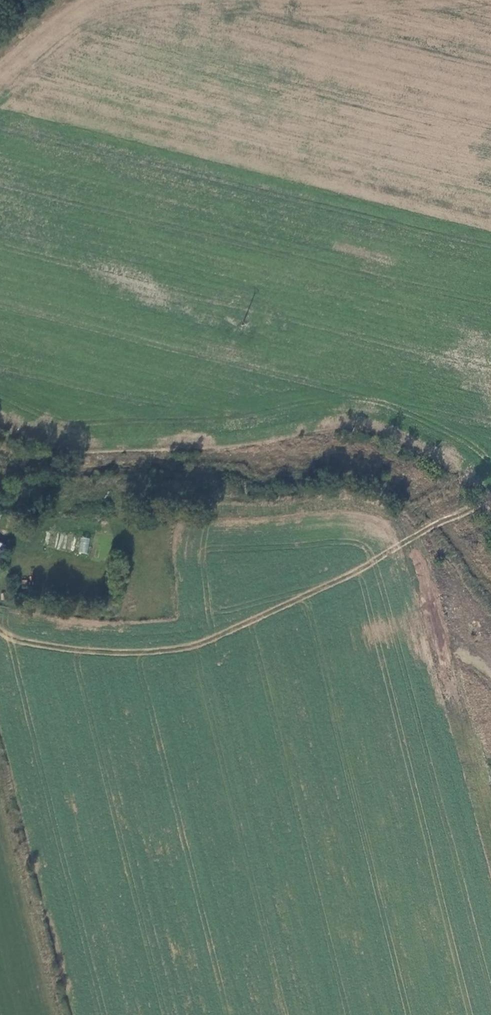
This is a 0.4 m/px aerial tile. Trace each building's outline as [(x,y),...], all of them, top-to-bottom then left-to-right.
[(80,550),(86,551),(88,539),(82,538),(80,550)]
